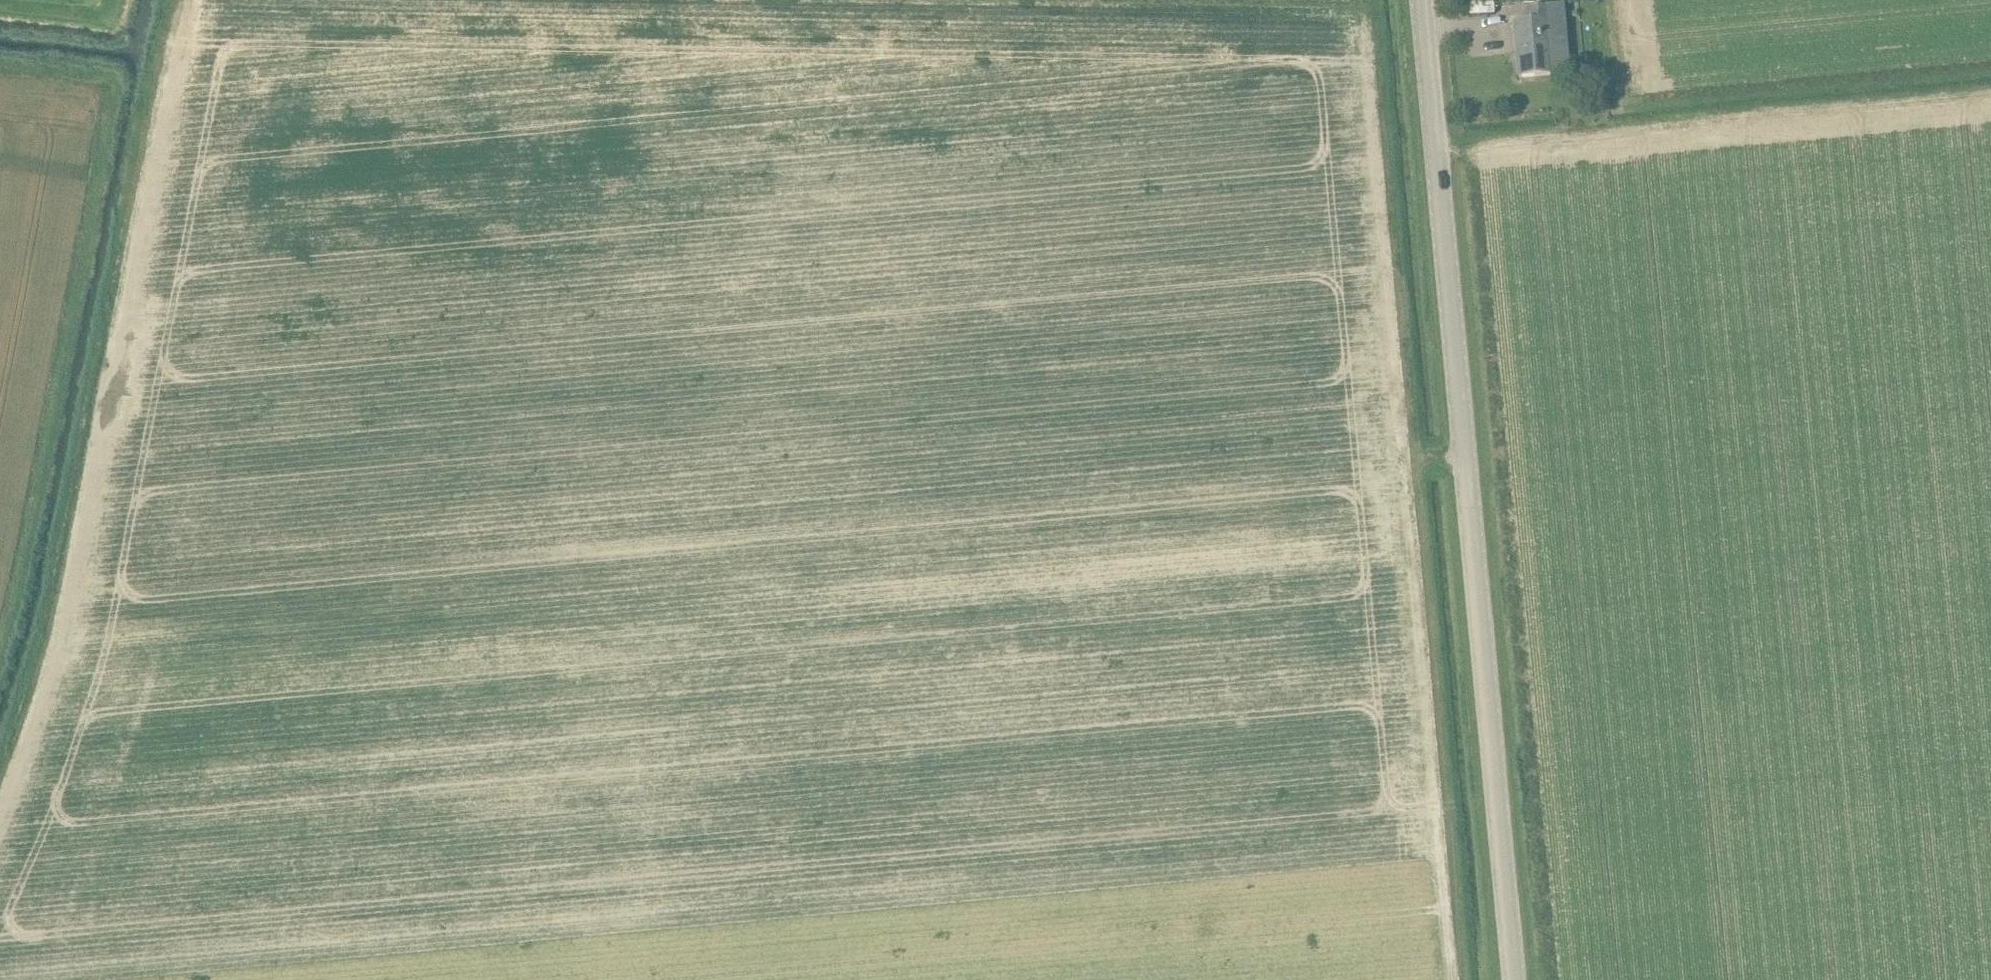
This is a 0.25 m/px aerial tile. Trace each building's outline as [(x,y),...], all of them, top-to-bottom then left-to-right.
[(1491,0),(1468,1),(1468,14),(1492,14),(1491,0)] [(1519,78),(1554,75),(1549,24),(1562,23),(1560,8),(1524,11),(1525,24),(1514,25),(1519,78)]
